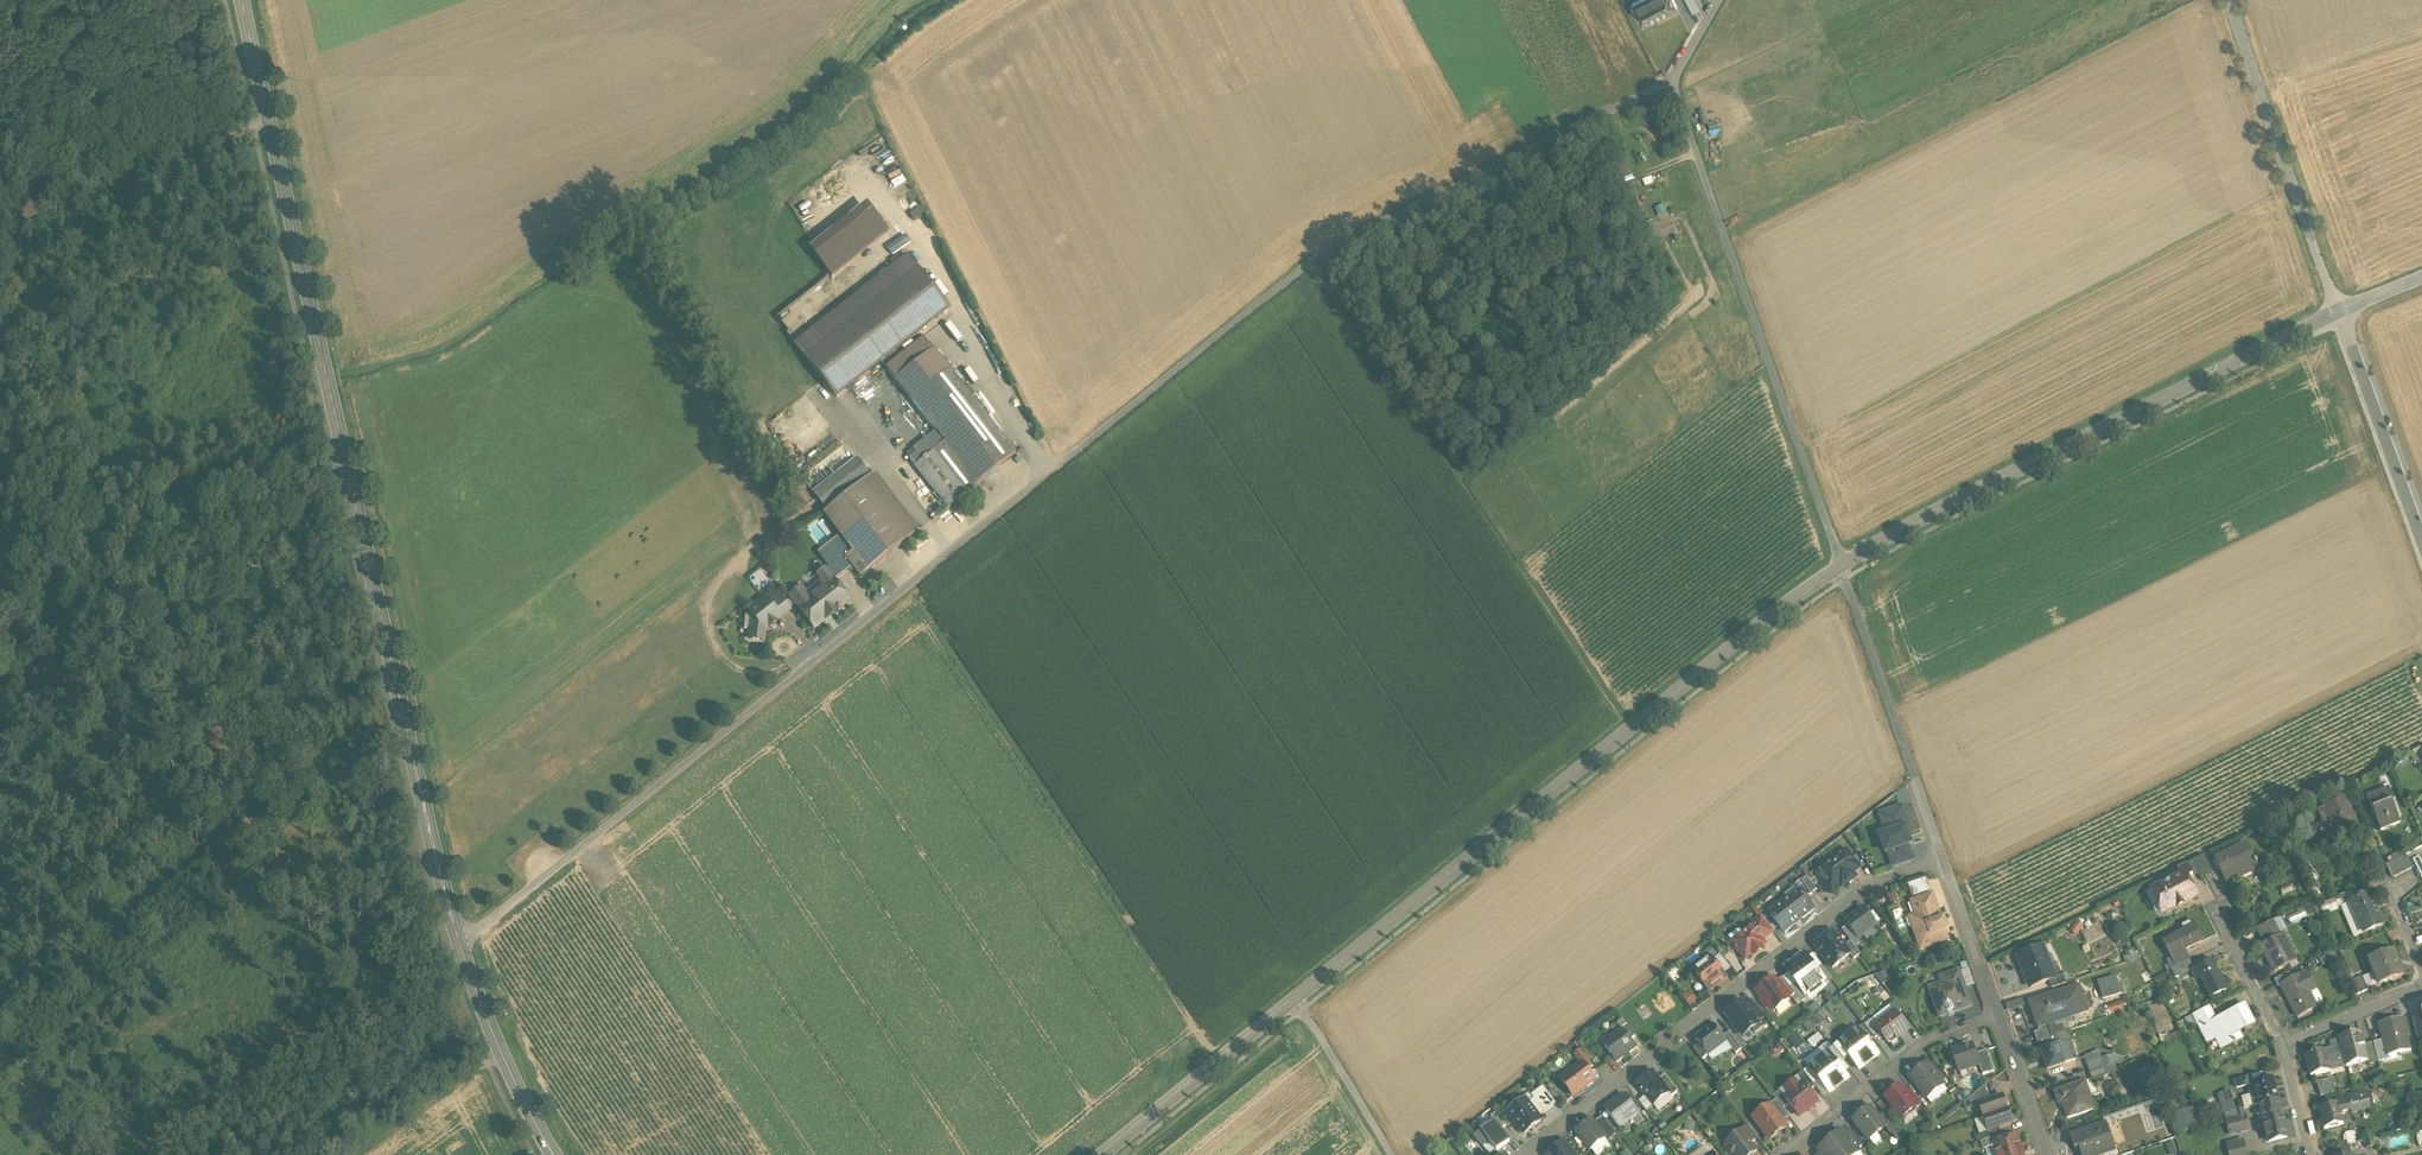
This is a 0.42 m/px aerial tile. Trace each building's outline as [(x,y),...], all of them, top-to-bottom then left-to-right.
[(1632,2),(1643,23),(1678,6),(1675,0),(1636,0),(1632,2)] [(1702,8),(1698,0),(1688,0),(1693,12),(1702,8)] [(920,208),(910,214),(914,220),(924,215),(920,208)] [(1665,234),(1654,214),(1643,219),(1654,240),(1665,234)] [(902,239),(894,227),(888,232),(897,243),(902,239)] [(887,232),(849,263),(859,276),(898,246),(887,232)] [(826,238),(814,247),(819,253),(830,244),(826,238)] [(844,262),(830,244),(819,253),(833,271),(844,262)] [(907,257),(795,345),(837,398),(949,310),(907,257)] [(842,269),(779,319),(788,330),(851,281),(842,269)] [(1015,454),(949,370),(911,400),(937,432),(913,451),(916,455),(921,462),(915,466),(948,509),(967,494),(967,493),(1015,454)] [(916,455),(910,460),(915,466),(921,462),(916,455)] [(855,458),(837,473),(812,493),(825,510),(869,475),(855,458)] [(875,473),(825,513),(854,552),(846,558),(852,567),(861,578),(919,532),(875,473)] [(843,553),(827,565),(829,567),(825,571),(833,582),(852,567),(846,558),(843,553)] [(833,582),(825,571),(818,576),(827,586),(810,600),(801,590),(790,599),(815,630),(838,612),(839,612),(840,611),(840,610),(849,602),(833,582)] [(789,611),(775,594),(768,600),(782,617),(789,611)] [(768,600),(766,601),(765,601),(749,613),(753,617),(750,641),(763,642),(764,631),(769,628),(769,629),(776,624),(775,623),(782,617),(768,600)] [(2413,752),(2419,764),(2421,763),(2421,748),(2413,752)] [(2389,790),(2367,799),(2381,832),(2400,824),(2392,804),(2395,803),(2389,790)] [(2343,795),(2323,805),(2337,832),(2356,822),(2343,795)] [(1881,817),(1888,835),(1908,828),(1901,810),(1881,817)] [(1888,835),(1880,838),(1886,855),(1889,854),(1909,847),(1911,847),(1907,836),(1910,835),(1908,828),(1888,835)] [(2247,845),(2215,861),(2224,879),(2229,877),(2232,882),(2241,878),(2239,874),(2257,865),(2258,865),(2256,862),(2255,862),(2247,845)] [(1909,847),(1889,854),(1894,867),(1913,861),(1909,847)] [(1859,870),(1846,853),(1840,858),(1853,875),(1859,870)] [(2205,856),(2197,860),(2206,878),(2214,874),(2205,856)] [(2406,856),(2400,859),(2406,872),(2413,868),(2406,856)] [(1840,858),(1818,875),(1827,886),(1826,887),(1826,890),(1829,895),(1833,896),(1838,892),(1838,889),(1840,888),(1842,889),(1852,882),(1849,878),(1853,875),(1840,858)] [(2419,858),(2413,861),(2421,878),(2421,877),(2421,864),(2419,858)] [(2400,859),(2387,865),(2392,878),(2406,872),(2400,859)] [(2197,860),(2186,865),(2193,878),(2199,875),(2201,880),(2206,878),(2197,860)] [(2186,865),(2178,869),(2182,876),(2185,875),(2188,880),(2193,878),(2186,865)] [(2178,869),(2173,872),(2177,879),(2154,890),(2166,915),(2197,899),(2188,880),(2185,875),(2182,876),(2178,869)] [(1807,879),(1796,888),(1800,893),(1806,901),(1817,892),(1807,879)] [(1908,887),(1913,899),(1930,893),(1925,880),(1908,887)] [(2353,891),(2334,899),(2339,909),(2351,904),(2357,901),(2353,891)] [(1800,893),(1770,916),(1784,934),(1814,911),(1806,901),(1800,893)] [(1891,905),(1898,903),(1895,893),(1889,895),(1891,905)] [(2357,901),(2351,904),(2364,935),(2384,927),(2370,895),(2357,901)] [(1932,897),(1915,902),(1918,911),(1928,908),(1930,911),(1937,909),(1932,897)] [(1937,909),(1930,911),(1928,908),(1918,911),(1920,916),(1917,917),(1920,926),(1913,928),(1921,951),(1948,941),(1945,931),(1943,932),(1940,922),(1941,922),(1937,909)] [(1864,910),(1845,924),(1858,940),(1876,926),(1864,910)] [(1762,918),(1750,928),(1752,930),(1762,942),(1774,933),(1762,918)] [(2273,922),(2258,930),(2262,937),(2277,930),(2273,922)] [(2184,933),(2164,943),(2172,959),(2183,954),(2183,955),(2186,954),(2184,952),(2202,943),(2194,926),(2183,931),(2184,933)] [(1744,936),(1733,945),(1736,948),(1736,952),(1738,955),(1741,955),(1746,961),(1753,955),(1755,957),(1762,951),(1761,950),(1765,946),(1762,942),(1752,930),(1746,934),(1744,936)] [(2277,930),(2262,937),(2266,945),(2281,937),(2277,930)] [(1845,948),(1833,934),(1815,947),(1833,970),(1850,956),(1851,956),(1845,948)] [(2266,945),(2261,947),(2274,974),(2298,962),(2285,935),(2281,937),(2266,945)] [(1861,956),(1851,943),(1845,948),(1851,956),(1850,956),(1854,961),(1861,956)] [(2044,947),(2018,958),(2022,968),(2024,967),(2026,974),(2024,974),(2025,976),(2026,975),(2031,989),(2049,982),(2056,980),(2056,979),(2056,978),(2054,979),(2048,966),(2051,965),(2044,947)] [(2393,951),(2368,961),(2379,987),(2404,977),(2393,951)] [(2183,954),(2172,959),(2177,969),(2190,962),(2186,954),(2183,955),(2183,954)] [(1804,956),(1785,971),(1796,985),(1806,997),(1807,996),(1824,983),(1824,982),(1816,972),(1804,956)] [(1731,970),(1721,957),(1713,963),(1723,976),(1731,970)] [(1713,963),(1711,960),(1694,973),(1709,992),(1726,979),(1723,976),(1713,963)] [(2221,981),(2211,961),(2194,970),(2199,980),(2201,980),(2211,999),(2228,991),(2223,980),(2221,981)] [(2190,962),(2177,969),(2181,977),(2194,971),(2190,962)] [(1832,981),(1822,968),(1816,972),(1824,982),(1824,983),(1826,986),(1832,981)] [(2177,969),(2172,971),(2176,979),(2181,977),(2177,969)] [(1959,973),(1940,979),(1942,985),(1930,990),(1940,1019),(1971,1007),(1959,973)] [(2289,974),(2275,982),(2278,989),(2281,988),(2281,987),(2293,981),(2289,974)] [(2293,981),(2281,987),(2281,988),(2297,1019),(2318,1008),(2310,994),(2315,991),(2307,974),(2300,978),(2300,977),(2293,981)] [(2064,976),(2056,979),(2056,980),(2049,982),(2052,990),(2067,984),(2064,976)] [(2363,978),(2349,984),(2355,997),(2369,992),(2363,978)] [(1791,989),(1783,979),(1777,984),(1789,1001),(1796,996),(1791,989)] [(2116,979),(2098,984),(2104,1000),(2121,995),(2116,979)] [(1774,981),(1758,994),(1763,1000),(1762,1003),(1767,1009),(1771,1010),(1774,1014),(1789,1001),(1777,984),(1774,981)] [(1806,997),(1796,985),(1791,989),(1796,996),(1802,1004),(1809,999),(1807,996),(1806,997)] [(2079,988),(2030,1005),(2039,1031),(2054,1025),(2056,1030),(2067,1027),(2074,1024),(2072,1019),(2088,1013),(2079,988)] [(2109,1014),(2127,1009),(2125,1001),(2107,1006),(2109,1014)] [(1766,1019),(1753,1002),(1745,1008),(1758,1025),(1760,1024),(1763,1021),(1766,1019)] [(1745,1008),(1742,1004),(1726,1017),(1733,1025),(1733,1027),(1738,1033),(1739,1033),(1743,1038),(1752,1031),(1755,1035),(1756,1035),(1764,1029),(1760,1024),(1758,1025),(1745,1008)] [(2244,1006),(2215,1021),(2209,1009),(2193,1016),(2200,1030),(2205,1028),(2212,1043),(2223,1038),(2228,1048),(2242,1041),(2239,1035),(2255,1026),(2244,1006)] [(1879,1027),(1876,1029),(1881,1036),(1886,1042),(1889,1045),(1893,1046),(1897,1042),(1899,1039),(1908,1032),(1895,1014),(1879,1027)] [(2413,1021),(2418,1041),(2421,1040),(2421,1018),(2413,1021)] [(2402,1020),(2379,1026),(2383,1042),(2388,1061),(2389,1061),(2388,1058),(2411,1052),(2402,1020)] [(1874,1021),(1865,1028),(1874,1040),(1875,1041),(1881,1036),(1876,1029),(1879,1027),(1874,1021)] [(2054,1025),(2039,1031),(2040,1033),(2035,1035),(2038,1044),(2055,1037),(2066,1034),(2068,1033),(2067,1027),(2056,1030),(2054,1025)] [(1714,1027),(1695,1041),(1699,1046),(1708,1057),(1726,1043),(1723,1039),(1714,1027)] [(1865,1028),(1863,1027),(1858,1031),(1868,1044),(1874,1040),(1865,1028)] [(1858,1031),(1839,1046),(1849,1059),(1860,1072),(1878,1057),(1868,1044),(1858,1031)] [(1636,1049),(1622,1032),(1611,1041),(1609,1038),(1602,1044),(1606,1048),(1605,1048),(1617,1064),(1636,1049)] [(1796,1033),(1789,1038),(1798,1050),(1805,1044),(1796,1033)] [(1742,1051),(1729,1034),(1723,1039),(1733,1051),(1736,1056),(1742,1051)] [(1820,1034),(1808,1043),(1813,1049),(1824,1040),(1820,1034)] [(2066,1034),(2055,1037),(2058,1044),(2065,1065),(2076,1062),(2066,1034)] [(2360,1034),(2339,1039),(2341,1047),(2347,1068),(2368,1063),(2364,1047),(2360,1034)] [(2055,1037),(2038,1044),(2040,1051),(2058,1044),(2055,1037)] [(2383,1042),(2374,1044),(2379,1063),(2388,1061),(2383,1042)] [(1726,1043),(1708,1057),(1712,1062),(1733,1051),(1726,1043)] [(2058,1044),(2040,1051),(2047,1072),(2065,1065),(2058,1044)] [(2374,1044),(2364,1047),(2368,1063),(2369,1066),(2379,1063),(2374,1044)] [(1708,1057),(1699,1046),(1694,1050),(1703,1061),(1708,1057)] [(1849,1059),(1839,1046),(1834,1050),(1844,1063),(1849,1059)] [(1972,1046),(1952,1053),(1959,1073),(1980,1066),(1976,1056),(1972,1046)] [(2341,1047),(2324,1051),(2330,1072),(2347,1068),(2341,1047)] [(1844,1063),(1834,1050),(1828,1054),(1838,1067),(1844,1063)] [(1594,1069),(1581,1051),(1575,1056),(1583,1066),(1588,1073),(1594,1069)] [(2324,1051),(2305,1056),(2311,1077),(2330,1072),(2324,1051)] [(1987,1052),(1976,1056),(1980,1066),(1983,1076),(1994,1072),(1987,1052)] [(1838,1067),(1828,1054),(1809,1069),(1819,1082),(1830,1095),(1848,1081),(1838,1067)] [(2102,1061),(2087,1067),(2090,1074),(2104,1069),(2102,1061)] [(1947,1080),(1934,1063),(1928,1068),(1941,1084),(1947,1080)] [(1583,1066),(1562,1082),(1574,1098),(1595,1081),(1588,1073),(1583,1066)] [(1927,1066),(1921,1072),(1921,1073),(1918,1075),(1917,1074),(1911,1080),(1927,1100),(1934,1094),(1933,1093),(1942,1085),(1941,1084),(1928,1068),(1927,1066)] [(1819,1082),(1809,1069),(1804,1073),(1814,1086),(1819,1082)] [(2104,1069),(2090,1074),(2092,1082),(2107,1077),(2104,1069)] [(1653,1073),(1637,1086),(1654,1107),(1669,1095),(1670,1095),(1659,1081),(1653,1073)] [(1814,1086),(1804,1073),(1797,1078),(1803,1085),(1810,1093),(1815,1088),(1814,1086)] [(1679,1093),(1666,1076),(1659,1081),(1670,1095),(1669,1095),(1672,1098),(1679,1093)] [(2273,1079),(2254,1084),(2259,1105),(2278,1100),(2273,1079)] [(2332,1080),(2317,1084),(2321,1097),(2336,1093),(2332,1080)] [(1810,1093),(1803,1085),(1799,1088),(1794,1081),(1784,1089),(1789,1096),(1786,1099),(1785,1100),(1790,1106),(1800,1119),(1818,1104),(1810,1093)] [(2082,1084),(2056,1094),(2060,1105),(2063,1104),(2068,1120),(2095,1110),(2091,1099),(2087,1101),(2082,1084)] [(1942,1085),(1933,1093),(1934,1094),(1943,1087),(1942,1085)] [(1555,1099),(1561,1095),(1555,1087),(1550,1091),(1555,1099)] [(1556,1105),(1543,1088),(1532,1097),(1534,1101),(1545,1114),(1556,1105)] [(1899,1088),(1886,1098),(1902,1120),(1916,1109),(1915,1109),(1906,1096),(1899,1088)] [(1990,1102),(1985,1088),(1974,1097),(1978,1107),(1980,1106),(1990,1102)] [(1786,1099),(1780,1092),(1774,1097),(1777,1101),(1784,1110),(1790,1106),(1785,1100),(1786,1099)] [(1921,1104),(1911,1092),(1906,1096),(1915,1109),(1921,1104)] [(2366,1093),(2336,1101),(2337,1104),(2338,1104),(2340,1113),(2352,1110),(2353,1113),(2370,1108),(2366,1093)] [(1624,1096),(1606,1111),(1620,1129),(1639,1115),(1624,1096)] [(1990,1102),(1980,1106),(1984,1119),(2008,1111),(2003,1098),(1990,1102)] [(2278,1100),(2259,1105),(2264,1126),(2283,1121),(2278,1100)] [(1529,1105),(1526,1101),(1508,1115),(1525,1136),(1542,1122),(1539,1119),(1545,1114),(1534,1101),(1529,1105)] [(1784,1110),(1777,1101),(1769,1107),(1770,1108),(1771,1108),(1783,1123),(1790,1117),(1784,1110)] [(2241,1102),(2233,1103),(2235,1111),(2243,1109),(2241,1102)] [(2337,1104),(2319,1109),(2324,1130),(2343,1125),(2340,1113),(2338,1104),(2337,1104)] [(2179,1134),(2198,1127),(2193,1107),(2175,1115),(2179,1134)] [(1783,1123),(1771,1108),(1770,1108),(1762,1114),(1764,1117),(1756,1123),(1770,1141),(1787,1128),(1783,1123)] [(2243,1109),(2235,1111),(2225,1116),(2231,1135),(2248,1130),(2243,1109)] [(1871,1110),(1854,1123),(1869,1142),(1885,1129),(1886,1129),(1879,1120),(1871,1110)] [(2008,1111),(1984,1119),(1989,1133),(2000,1129),(2012,1124),(2008,1111)] [(1507,1127),(1497,1114),(1491,1118),(1495,1123),(1501,1131),(1507,1127)] [(1897,1131),(1884,1115),(1879,1120),(1886,1129),(1885,1129),(1890,1136),(1897,1131)] [(1616,1135),(1602,1118),(1596,1123),(1610,1140),(1616,1135)] [(1591,1121),(1576,1133),(1591,1152),(1606,1140),(1591,1121)] [(2283,1121),(2264,1126),(2269,1143),(2288,1138),(2283,1121)] [(1495,1123),(1475,1138),(1483,1148),(1489,1142),(1497,1152),(1510,1142),(1501,1131),(1495,1123)] [(2070,1137),(2075,1150),(2079,1149),(2081,1154),(2104,1154),(2115,1151),(2106,1124),(2070,1137)] [(1749,1127),(1742,1132),(1751,1144),(1758,1139),(1749,1127)] [(1989,1133),(1983,1135),(1985,1141),(2002,1135),(2000,1129),(1989,1133)] [(1863,1146),(1850,1130),(1845,1134),(1858,1150),(1863,1146)] [(1742,1132),(1727,1144),(1730,1149),(1730,1152),(1732,1154),(1733,1154),(1753,1154),(1757,1152),(1751,1144),(1742,1132)] [(1843,1132),(1831,1141),(1842,1154),(1856,1154),(1859,1153),(1858,1150),(1845,1134),(1843,1132)] [(2370,1132),(2363,1134),(2365,1141),(2372,1139),(2370,1132)] [(1985,1141),(1981,1143),(1984,1151),(1993,1148),(1993,1146),(2004,1142),(2002,1135),(1985,1141)] [(1993,1146),(1993,1148),(1996,1154),(2018,1154),(2023,1153),(2017,1137),(2004,1142),(1993,1146)] [(2372,1139),(2365,1141),(2367,1149),(2374,1147),(2372,1139)] [(1831,1141),(1819,1151),(1820,1153),(1822,1154),(1842,1154),(1831,1141)] [(2228,1145),(2230,1154),(2246,1154),(2243,1141),(2228,1145)] [(1548,1154),(1574,1154),(1564,1143),(1548,1154)] [(2330,1151),(2331,1154),(2350,1154),(2351,1154),(2349,1146),(2330,1151)]
